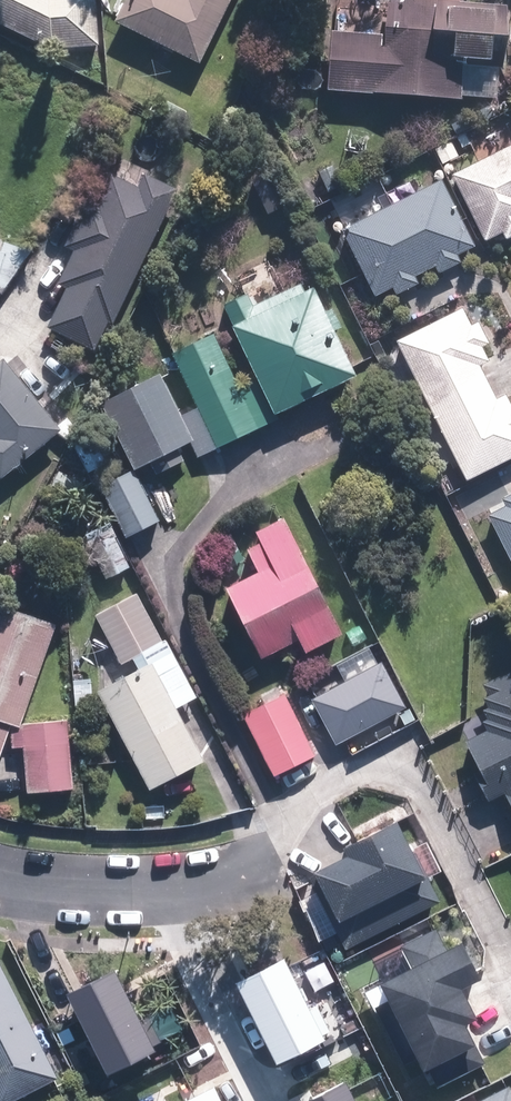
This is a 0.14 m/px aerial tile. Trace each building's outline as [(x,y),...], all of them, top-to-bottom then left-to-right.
[(56,49),(101,46),(97,0),(0,0),(0,23),(56,49)] [(114,21),(200,63),(231,0),(125,0),(114,21)] [(385,34),(333,30),(328,89),(461,100),(464,65),(504,69),(510,5),(460,1),(460,0),(388,0),(385,34)] [(453,175),(486,241),(502,233),(506,239),(510,237),(510,146),(453,175)] [(180,189),(147,173),(141,185),(114,173),(100,201),(88,195),(65,243),(76,248),(59,283),(67,287),(48,327),(96,349),(109,321),(116,325),(180,189)] [(443,180),(342,229),(376,297),(394,287),(398,294),(420,283),(417,276),(437,266),(440,272),(462,262),(459,255),(476,246),(443,180)] [(314,288),(306,291),(303,283),(253,305),(247,293),(226,302),(236,325),(234,326),(274,414),(357,376),(336,330),(343,328),(333,308),(325,312),(314,288)] [(398,341),(467,481),(510,459),(510,403),(506,394),(497,399),(481,367),(491,362),(484,348),(491,345),(479,322),(473,325),(464,308),(398,341)] [(276,421),(257,380),(240,388),(215,334),(173,354),(218,448),(276,421)] [(0,362),(0,476),(2,479),(64,430),(5,357),(0,362)] [(195,439),(163,374),(103,403),(136,470),(151,462),(157,474),(186,460),(180,447),(195,439)] [(158,520),(134,472),(102,487),(127,536),(158,520)] [(510,561),(510,494),(503,498),(506,505),(488,514),(510,561)] [(259,570),(227,587),(265,658),(300,640),(306,652),(347,631),(285,515),(256,530),(262,541),(247,548),(259,570)] [(131,566),(109,523),(85,536),(107,579),(131,566)] [(139,594),(97,615),(121,663),(163,642),(139,594)] [(0,605),(0,761),(13,724),(22,727),(58,625),(0,605)] [(197,697),(171,648),(94,690),(149,790),(203,760),(175,709),(197,697)] [(381,664),(314,701),(338,743),(405,706),(381,664)] [(483,683),(488,693),(484,697),(488,706),(482,709),(487,718),(483,720),(489,732),(464,745),(490,796),(500,791),(510,813),(510,668),(483,683)] [(286,694),(244,715),(274,776),(316,755),(286,694)] [(25,730),(12,731),(14,747),(26,746),(29,792),(75,788),(70,720),(25,723),(25,730)] [(439,902),(399,817),(341,844),(345,853),(309,871),(345,946),(439,902)] [(445,947),(435,928),(401,945),(412,967),(381,982),(435,1087),(486,1062),(465,1020),(476,1015),(460,985),(479,976),(460,940),(445,947)] [(285,961),(238,985),(278,1064),(325,1041),(285,961)] [(0,962),(0,1100),(15,1100),(59,1079),(0,962)] [(154,1052),(114,974),(69,997),(109,1075),(154,1052)] [(310,1100),(352,1100),(344,1084),(310,1100)] [(476,1100),(510,1100),(510,1084),(476,1100)] [(190,1100),(220,1100),(214,1089),(190,1100)]
